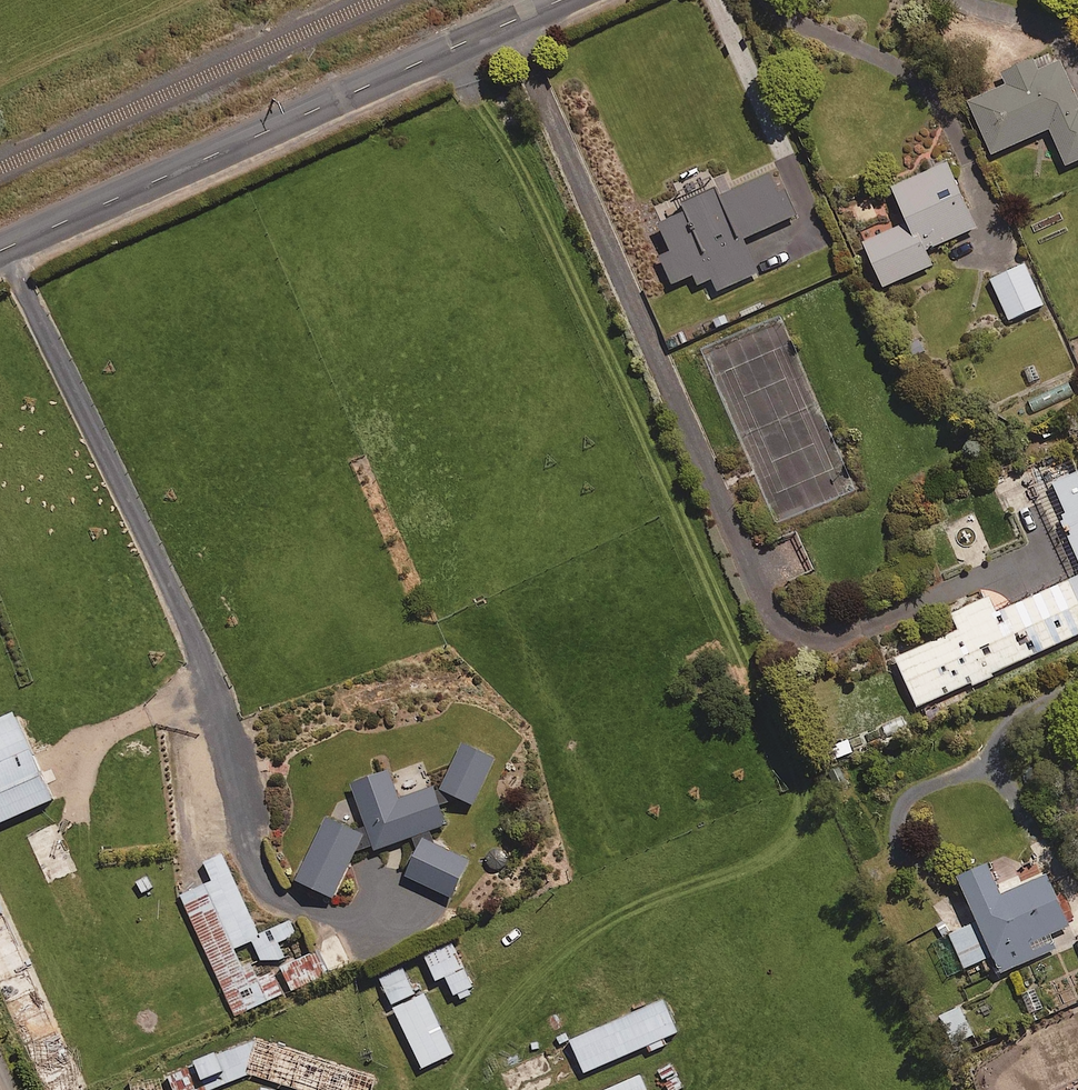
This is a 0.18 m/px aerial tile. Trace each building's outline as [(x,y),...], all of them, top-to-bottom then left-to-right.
[(1037,62),(1005,76),(1010,87),(971,103),(995,157),(1052,132),(1068,168),(1077,164),(1077,99),(1063,64),(1042,74),(1037,62)] [(980,232),(953,166),(897,189),(912,225),(867,244),(885,288),(934,268),(928,254),(980,232)] [(797,215),(779,172),(722,197),(718,188),(682,203),(686,214),(661,225),(671,249),(661,253),(673,283),(695,273),(699,283),(713,277),(718,289),(761,271),(746,237),(797,215)] [(1028,268),(992,284),(1010,325),(1047,309),(1028,268)] [(1069,382),(1028,400),(1034,413),(1074,394),(1069,382)] [(1067,516),(1061,519),(1077,556),(1077,475),(1053,486),(1067,516)] [(998,616),(992,601),(957,617),(964,631),(895,663),(919,716),(1077,644),(1077,580),(998,616)] [(60,796),(23,714),(0,725),(0,823),(60,796)] [(443,809),(456,804),(476,809),(498,763),(466,748),(446,789),(438,793),(437,791),(402,803),(392,774),(354,787),(368,826),(353,833),(329,822),(299,885),(336,902),(361,859),(413,841),(422,854),(409,880),(456,902),(473,865),(436,847),(431,834),(450,827),(443,809)] [(999,891),(984,858),(954,871),(976,920),(948,932),(962,965),(991,953),(999,970),(1037,953),(1039,958),(1056,950),(1048,931),(1067,923),(1044,871),(999,891)] [(289,991),(231,863),(174,889),(216,979),(149,1009),(166,1047),(289,991)] [(0,896),(0,996),(43,1089),(89,1089),(0,896)] [(350,964),(339,937),(319,946),(330,972),(350,964)] [(456,945),(427,957),(439,984),(449,980),(458,999),(477,991),(456,945)] [(668,992),(568,1037),(584,1071),(684,1026),(668,992)] [(459,1058),(430,996),(398,1011),(427,1073),(459,1058)] [(966,1027),(956,1004),(943,1010),(953,1032),(966,1027)] [(258,1041),(170,1079),(174,1089),(222,1089),(252,1077),(291,1089),(375,1089),(378,1080),(258,1041)] [(635,1073),(597,1089),(643,1089),(635,1073)]
